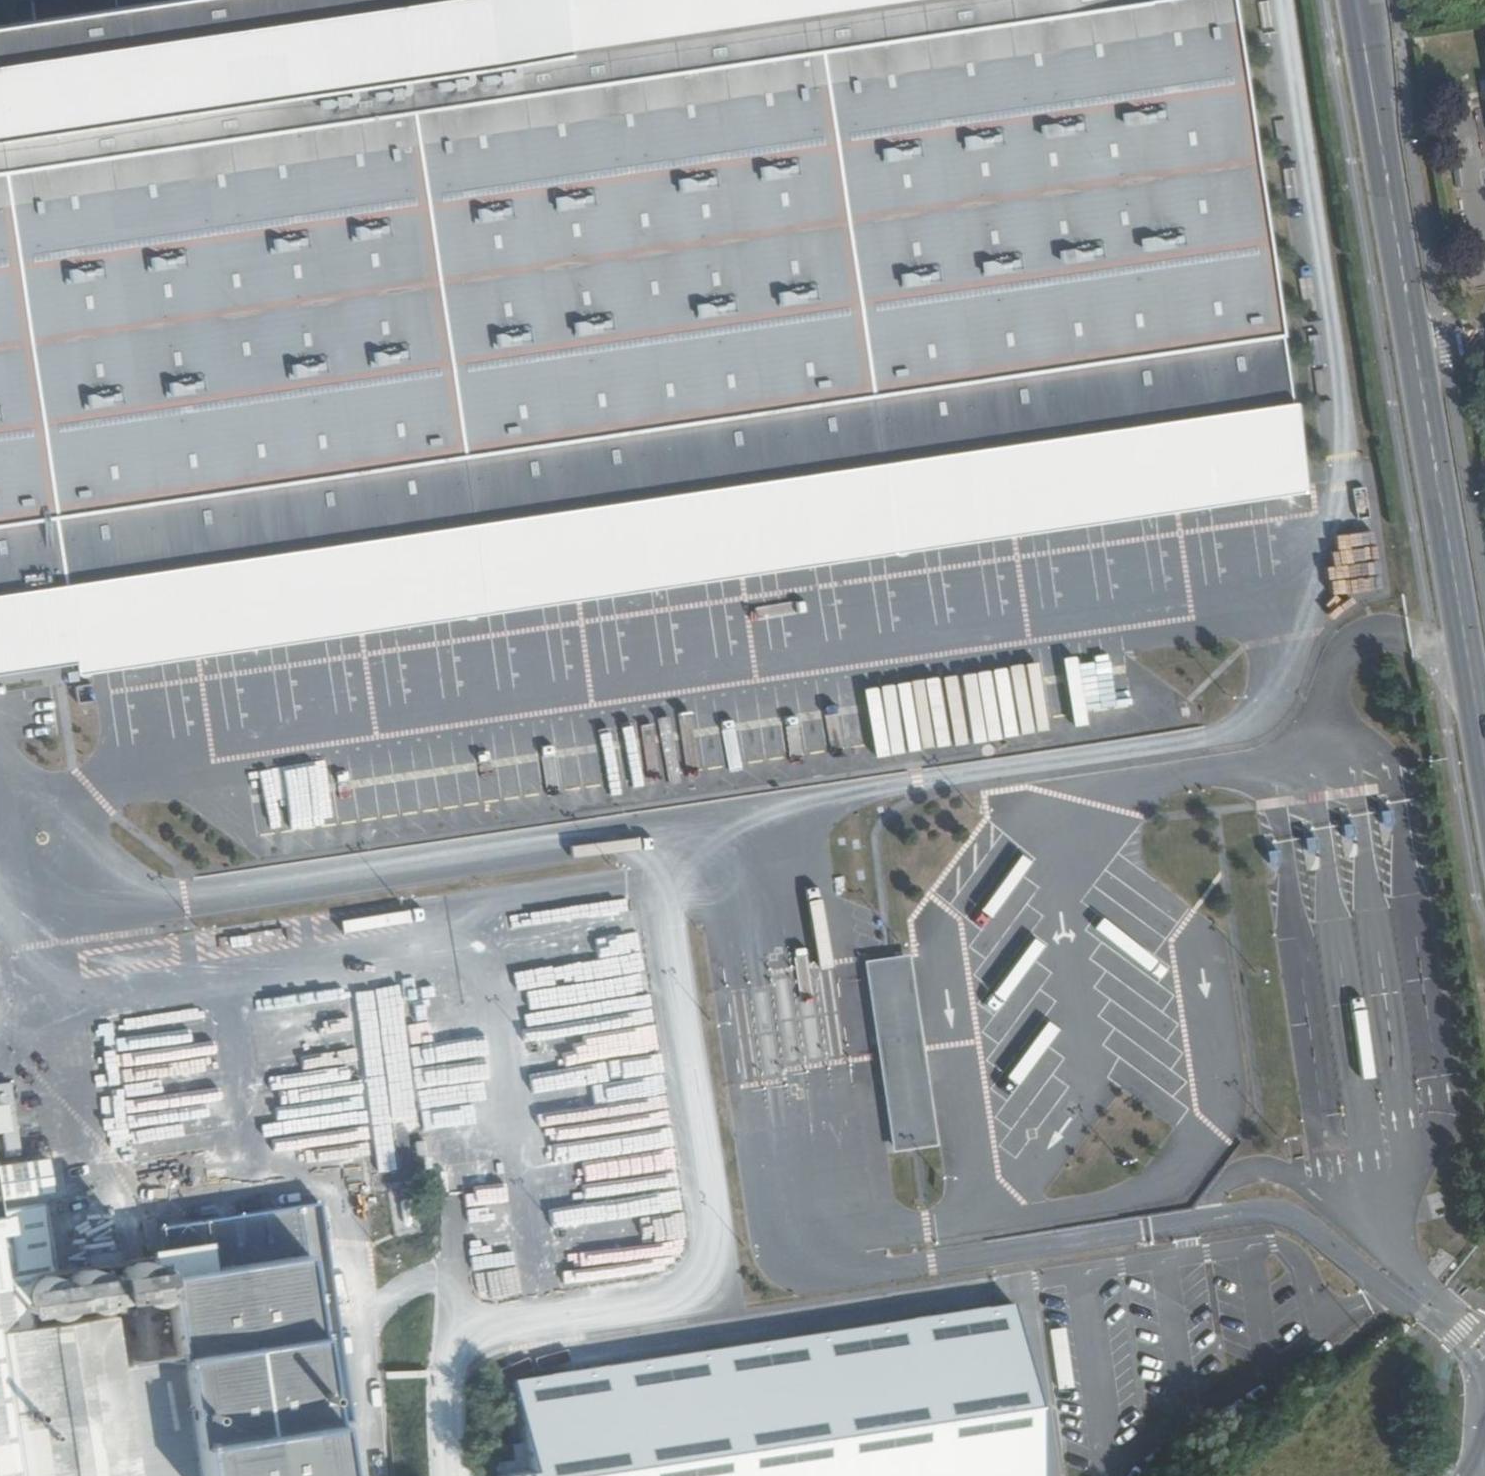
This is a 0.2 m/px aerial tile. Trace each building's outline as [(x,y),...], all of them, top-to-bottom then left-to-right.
[(1302,489),(1231,0),(168,0),(0,25),(0,670),(72,659),(75,670),(1302,489)] [(4,17),(113,0),(8,0),(1,1),(4,17)] [(716,577),(720,610),(752,606),(753,622),(775,619),(773,602),(812,597),(808,567),(716,577)] [(911,955),(866,961),(894,1152),(939,1145),(911,955)] [(50,1191),(45,1157),(23,1160),(11,1082),(0,1084),(0,1120),(6,1162),(0,1163),(0,1200),(50,1191)] [(297,1207),(160,1227),(161,1245),(147,1248),(146,1259),(125,1262),(116,1266),(96,1269),(86,1268),(76,1269),(70,1273),(58,1275),(45,1203),(0,1210),(0,1475),(339,1475),(297,1207)] [(1006,1305),(509,1384),(522,1469),(497,1473),(498,1475),(1034,1475),(1006,1305)]
